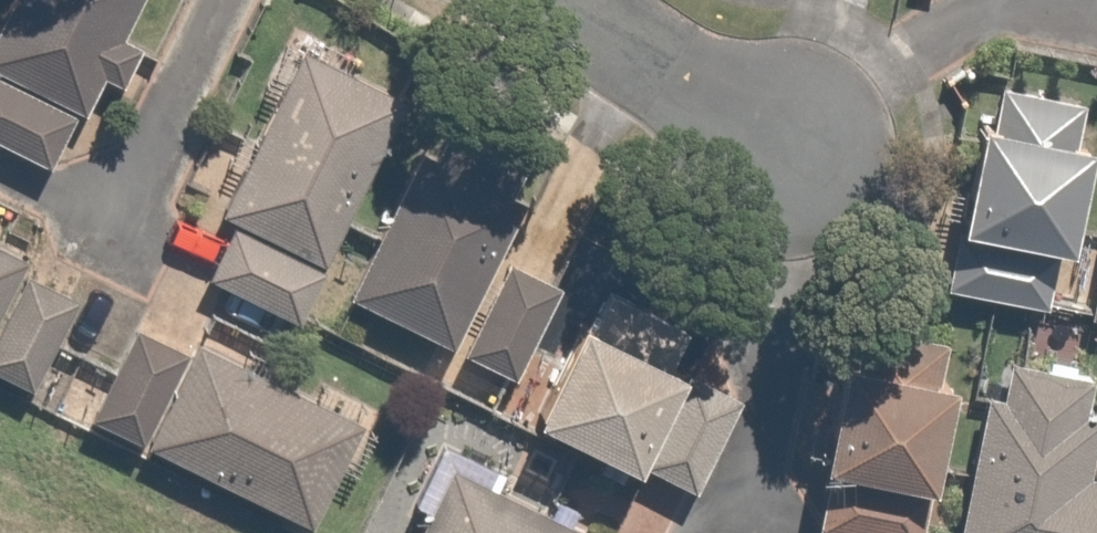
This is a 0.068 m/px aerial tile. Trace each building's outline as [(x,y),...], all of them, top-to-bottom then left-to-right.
[(60,159),(77,113),(105,123),(151,0),(23,0),(0,63),(0,137),(60,159)] [(308,325),(403,111),(291,61),(195,275),(308,325)] [(1096,207),(1096,135),(1085,133),(1090,105),(1009,93),(1003,129),(993,128),(966,300),(1055,314),(1065,246),(1090,250),(1096,207)] [(339,295),(458,352),(535,389),(576,305),(499,268),(553,154),(434,96),(339,295)] [(39,396),(90,297),(0,251),(0,376),(39,396)] [(751,396),(682,364),(700,326),(613,286),(577,364),(548,424),(704,496),(751,396)] [(190,352),(137,326),(92,421),(318,527),(370,415),(198,334),(190,352)] [(865,333),(828,532),(930,532),(936,500),(959,504),(979,394),(957,390),(964,351),(865,333)] [(995,401),(966,532),(1096,532),(1096,486),(1085,483),(1096,429),(1096,380),(1014,361),(1005,403),(995,401)] [(423,532),(578,532),(454,471),(423,532)]
